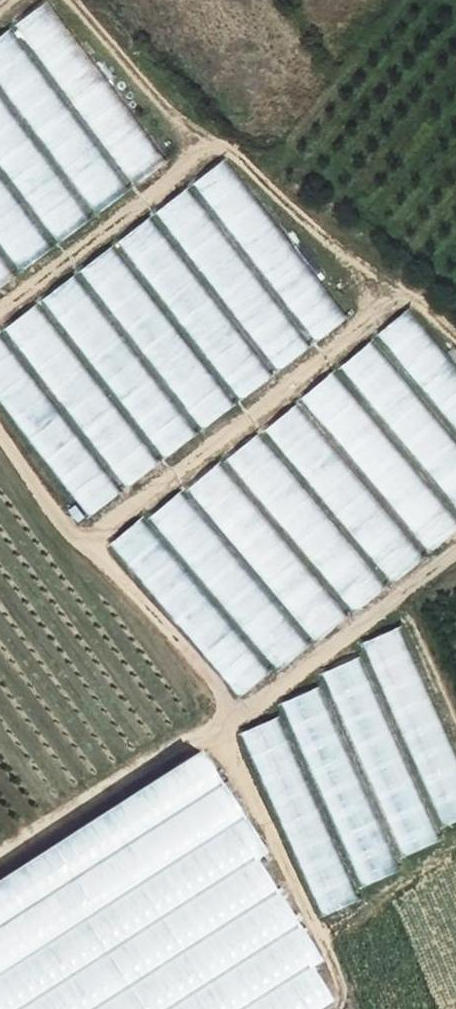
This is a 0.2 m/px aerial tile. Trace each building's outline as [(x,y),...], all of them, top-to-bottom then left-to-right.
[(49,0),(17,24),(136,183),(168,159),(49,0)] [(0,39),(0,83),(98,214),(130,190),(11,31),(0,39)] [(58,242),(90,218),(0,97),(0,164),(58,242)] [(227,161),(196,185),(317,341),(348,317),(227,161)] [(21,271),(53,247),(0,175),(0,242),(21,271)] [(189,189),(157,213),(278,370),(310,346),(189,189)] [(150,218),(118,242),(239,399),(271,375),(150,218)] [(111,248),(80,272),(201,428),(233,404),(111,248)] [(16,275),(0,254),(0,287),(16,275)] [(75,276),(43,300),(164,457),(196,433),(75,276)] [(37,305),(6,329),(127,486),(159,462),(37,305)] [(379,335),(455,425),(455,367),(408,311),(379,335)] [(88,516),(119,492),(0,337),(0,402),(88,516)] [(341,367),(455,502),(455,444),(370,343),(341,367)] [(303,399),(431,550),(455,529),(455,520),(332,374),(303,399)] [(295,406),(266,431),(394,582),(423,557),(295,406)] [(256,437),(227,461),(355,612),(384,588),(256,437)] [(218,465),(189,490),(317,641),(346,616),(218,465)] [(180,493),(151,517),(279,668),(308,644),(180,493)] [(140,520),(111,545),(239,696),(268,671),(140,520)] [(363,643),(444,825),(455,820),(455,759),(397,627),(363,643)] [(357,659),(323,674),(404,856),(439,841),(357,659)] [(317,690),(282,706),(363,888),(398,873),(317,690)] [(275,718),(241,734),(322,916),(357,901),(275,718)] [(335,1001),(313,966),(323,960),(258,858),(269,851),(204,750),(0,880),(0,1008),(322,1008),(335,1001)]
